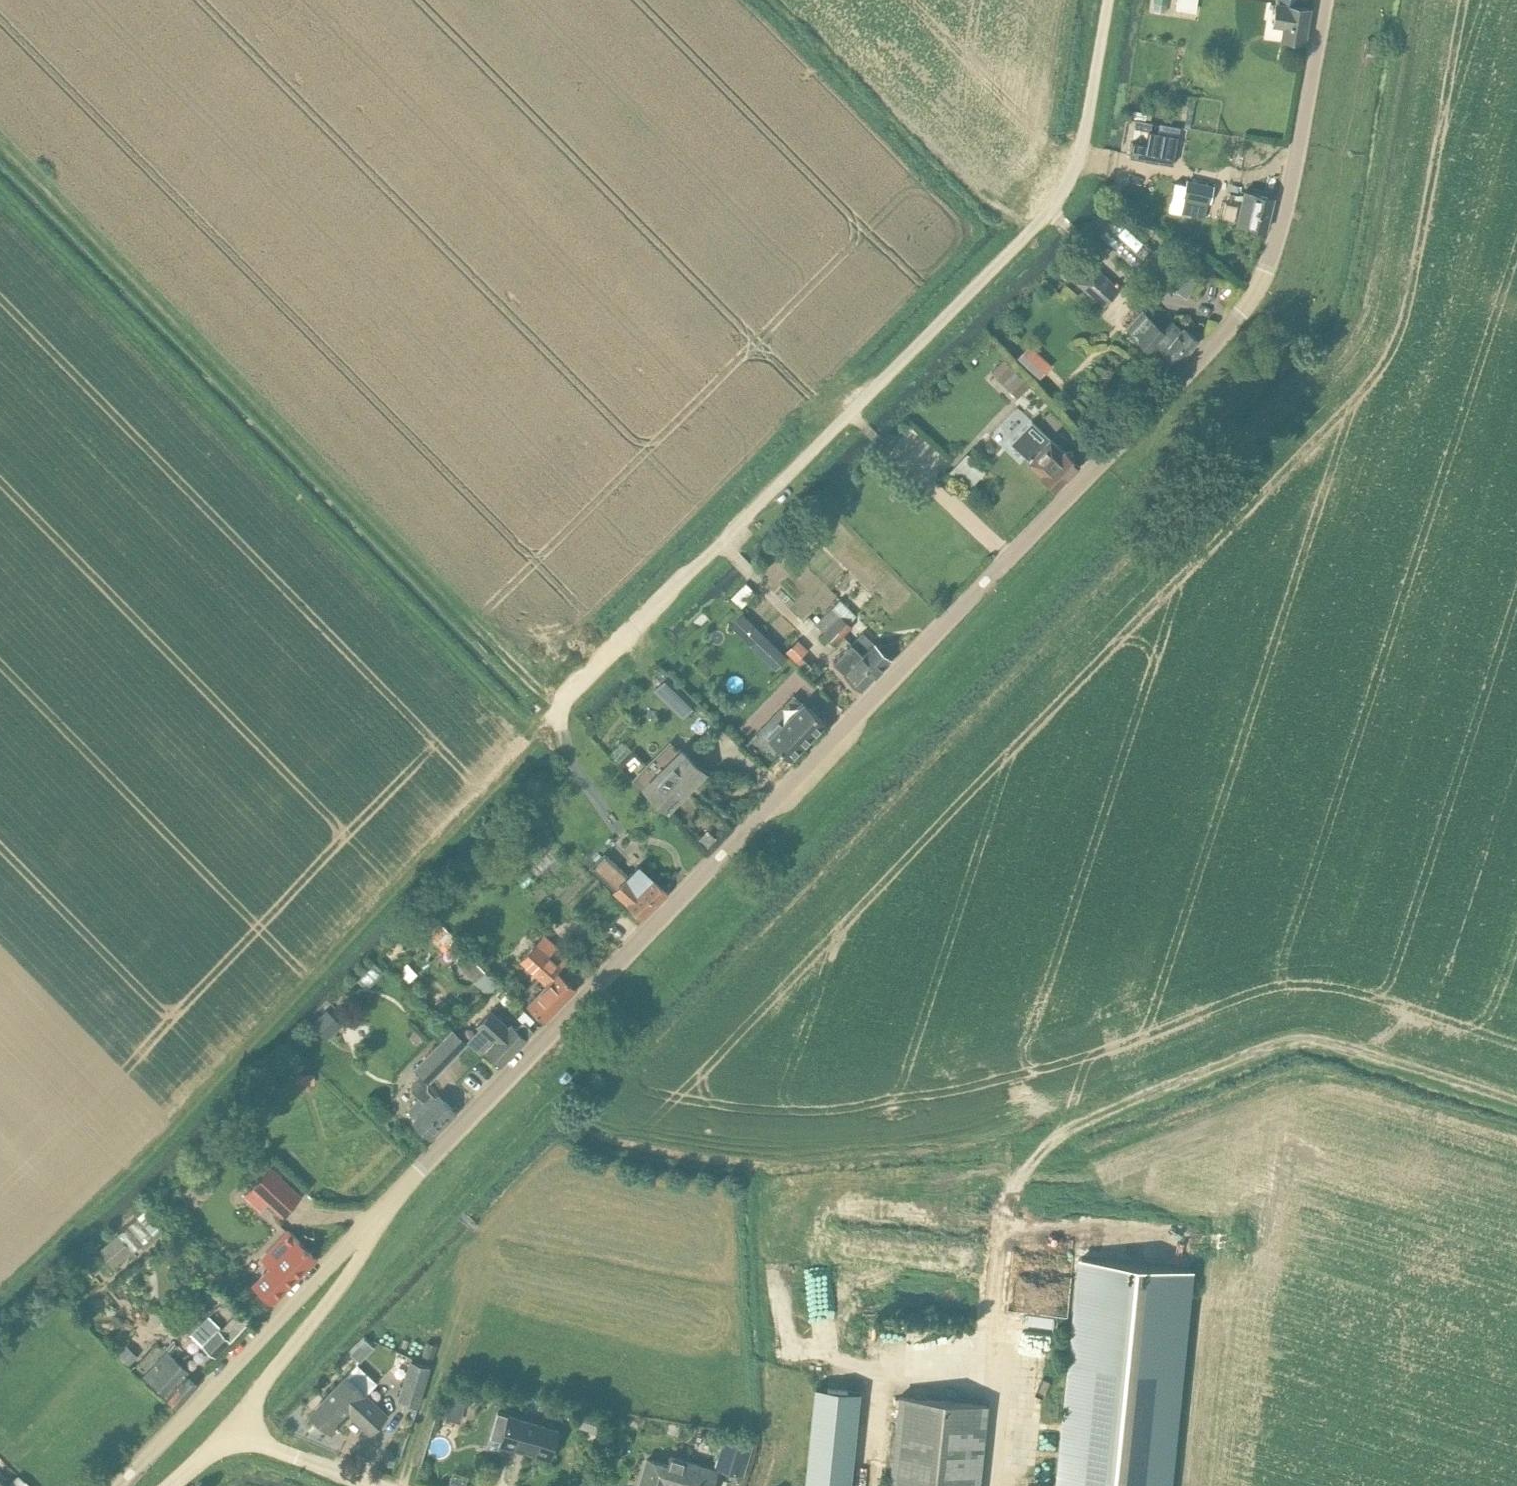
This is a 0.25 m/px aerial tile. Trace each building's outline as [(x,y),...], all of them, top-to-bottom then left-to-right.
[(1153,9),(1165,11),(1167,0),(1155,0),(1153,9)] [(1175,9),(1196,12),(1198,0),(1177,0),(1175,9)] [(1284,38),(1304,41),(1310,7),(1295,5),(1296,0),(1277,0),(1273,23),(1284,25),(1282,37),(1284,38)] [(1185,95),(1181,118),(1185,119),(1184,127),(1190,128),(1196,97),(1185,95)] [(1127,107),(1125,117),(1127,117),(1141,119),(1145,120),(1145,119),(1147,111),(1147,110),(1129,108),(1127,107)] [(1136,120),(1135,127),(1150,130),(1151,130),(1152,123),(1136,120)] [(1159,124),(1158,131),(1179,135),(1180,127),(1159,124)] [(1133,141),(1130,156),(1173,164),(1179,135),(1158,131),(1151,130),(1150,130),(1147,144),(1133,141)] [(1190,181),(1182,212),(1207,218),(1214,187),(1190,181)] [(1239,194),(1239,193),(1240,187),(1232,185),(1231,192),(1239,194)] [(1247,224),(1266,228),(1274,197),(1254,192),(1245,190),(1238,222),(1247,224)] [(1116,217),(1100,234),(1134,266),(1151,248),(1116,217)] [(1171,242),(1147,269),(1164,285),(1188,258),(1171,242)] [(1077,282),(1092,295),(1104,307),(1120,290),(1093,265),(1077,282)] [(1162,330),(1154,323),(1141,311),(1126,328),(1151,350),(1156,344),(1177,363),(1199,339),(1184,326),(1182,328),(1172,319),(1162,330)] [(1030,343),(1016,357),(1038,378),(1051,364),(1030,343)] [(1003,358),(991,371),(1018,397),(1030,384),(1003,358)] [(1064,450),(1064,451),(1063,451),(1045,434),(1023,456),(1056,487),(1078,464),(1064,450)] [(973,482),(986,469),(967,452),(955,465),(973,482)] [(832,624),(844,635),(852,626),(849,623),(856,615),(840,599),(837,602),(841,615),(832,624)] [(816,623),(825,632),(820,637),(825,642),(829,637),(836,643),(844,635),(832,624),(841,615),(837,602),(816,623)] [(743,612),(730,624),(750,644),(775,669),(788,656),(763,631),(743,612)] [(862,632),(851,643),(863,654),(862,655),(879,671),(891,659),(877,645),(874,642),(874,643),(862,632)] [(808,648),(798,638),(786,652),(805,671),(811,665),(802,655),(808,648)] [(851,643),(851,642),(833,661),(847,675),(862,689),(879,671),(862,655),(863,654),(851,643)] [(668,675),(653,689),(682,718),(696,703),(668,675)] [(824,720),(803,699),(780,722),(777,719),(765,731),(768,734),(767,736),(788,757),(824,720)] [(622,740),(610,753),(619,762),(631,749),(622,740)] [(668,809),(669,808),(704,772),(682,749),(667,764),(645,786),(668,809)] [(629,761),(622,768),(632,779),(640,771),(629,761)] [(716,839),(708,832),(700,840),(699,841),(707,848),(708,848),(716,839)] [(627,876),(615,889),(628,902),(643,917),(667,892),(638,865),(627,876)] [(440,922),(431,931),(438,939),(439,938),(448,930),(440,922)] [(545,933),(535,944),(520,959),(538,975),(522,992),(531,999),(528,1002),(545,1019),(576,987),(561,973),(573,961),(554,943),(555,942),(545,933)] [(443,942),(460,960),(458,962),(476,980),(486,970),(458,941),(453,934),(443,942)] [(374,960),(357,978),(367,988),(384,970),(374,960)] [(341,1016),(330,1005),(309,1025),(320,1036),(331,1026),(339,1035),(345,1028),(337,1020),(341,1016)] [(487,1051),(501,1065),(530,1035),(526,1032),(530,1028),(523,1021),(517,1027),(511,1021),(508,1024),(490,1007),(475,1023),(493,1040),(484,1049),(487,1051)] [(413,1120),(417,1124),(431,1137),(456,1112),(437,1094),(435,1097),(428,1090),(428,1082),(467,1042),(452,1028),(414,1068),(420,1074),(414,1081),(413,1091),(421,1098),(408,1112),(415,1119),(413,1120)] [(417,1031),(411,1038),(417,1044),(424,1036),(417,1031)] [(347,1052),(339,1060),(347,1067),(354,1060),(347,1052)] [(270,1168),(252,1185),(284,1215),(302,1197),(270,1168)] [(163,1227),(144,1210),(99,1249),(112,1268),(163,1227)] [(272,1266),(255,1283),(273,1301),(316,1257),(301,1243),(290,1232),(263,1258),(272,1266)] [(1058,1485),(1169,1485),(1191,1268),(1082,1257),(1058,1485)] [(204,1310),(187,1328),(216,1356),(252,1318),(240,1309),(221,1327),(204,1310)] [(426,1340),(422,1354),(433,1358),(438,1344),(426,1340)] [(147,1380),(177,1407),(197,1385),(187,1376),(190,1372),(170,1355),(171,1353),(157,1341),(138,1361),(147,1370),(143,1374),(149,1379),(147,1380)] [(126,1343),(117,1353),(128,1365),(138,1355),(126,1343)] [(409,1359),(398,1399),(419,1405),(430,1365),(409,1359)] [(322,1428),(325,1425),(331,1431),(349,1412),(370,1431),(386,1414),(365,1394),(377,1381),(357,1363),(311,1412),(315,1415),(312,1419),(322,1428)] [(805,1485),(851,1485),(860,1391),(815,1386),(805,1485)] [(890,1485),(980,1485),(989,1402),(900,1392),(890,1485)] [(448,1417),(461,1421),(465,1402),(450,1398),(448,1406),(451,1407),(448,1417)] [(604,1414),(582,1407),(576,1424),(599,1431),(604,1414)] [(558,1429),(509,1415),(497,1411),(490,1436),(522,1445),(520,1449),(549,1458),(558,1429)] [(617,1432),(615,1443),(630,1445),(632,1434),(617,1432)] [(743,1475),(752,1444),(723,1435),(714,1466),(743,1475)] [(645,1477),(642,1485),(711,1485),(716,1469),(670,1456),(667,1465),(650,1459),(645,1477)] [(19,1473),(8,1483),(0,1476),(0,1485),(32,1485),(19,1473)]
